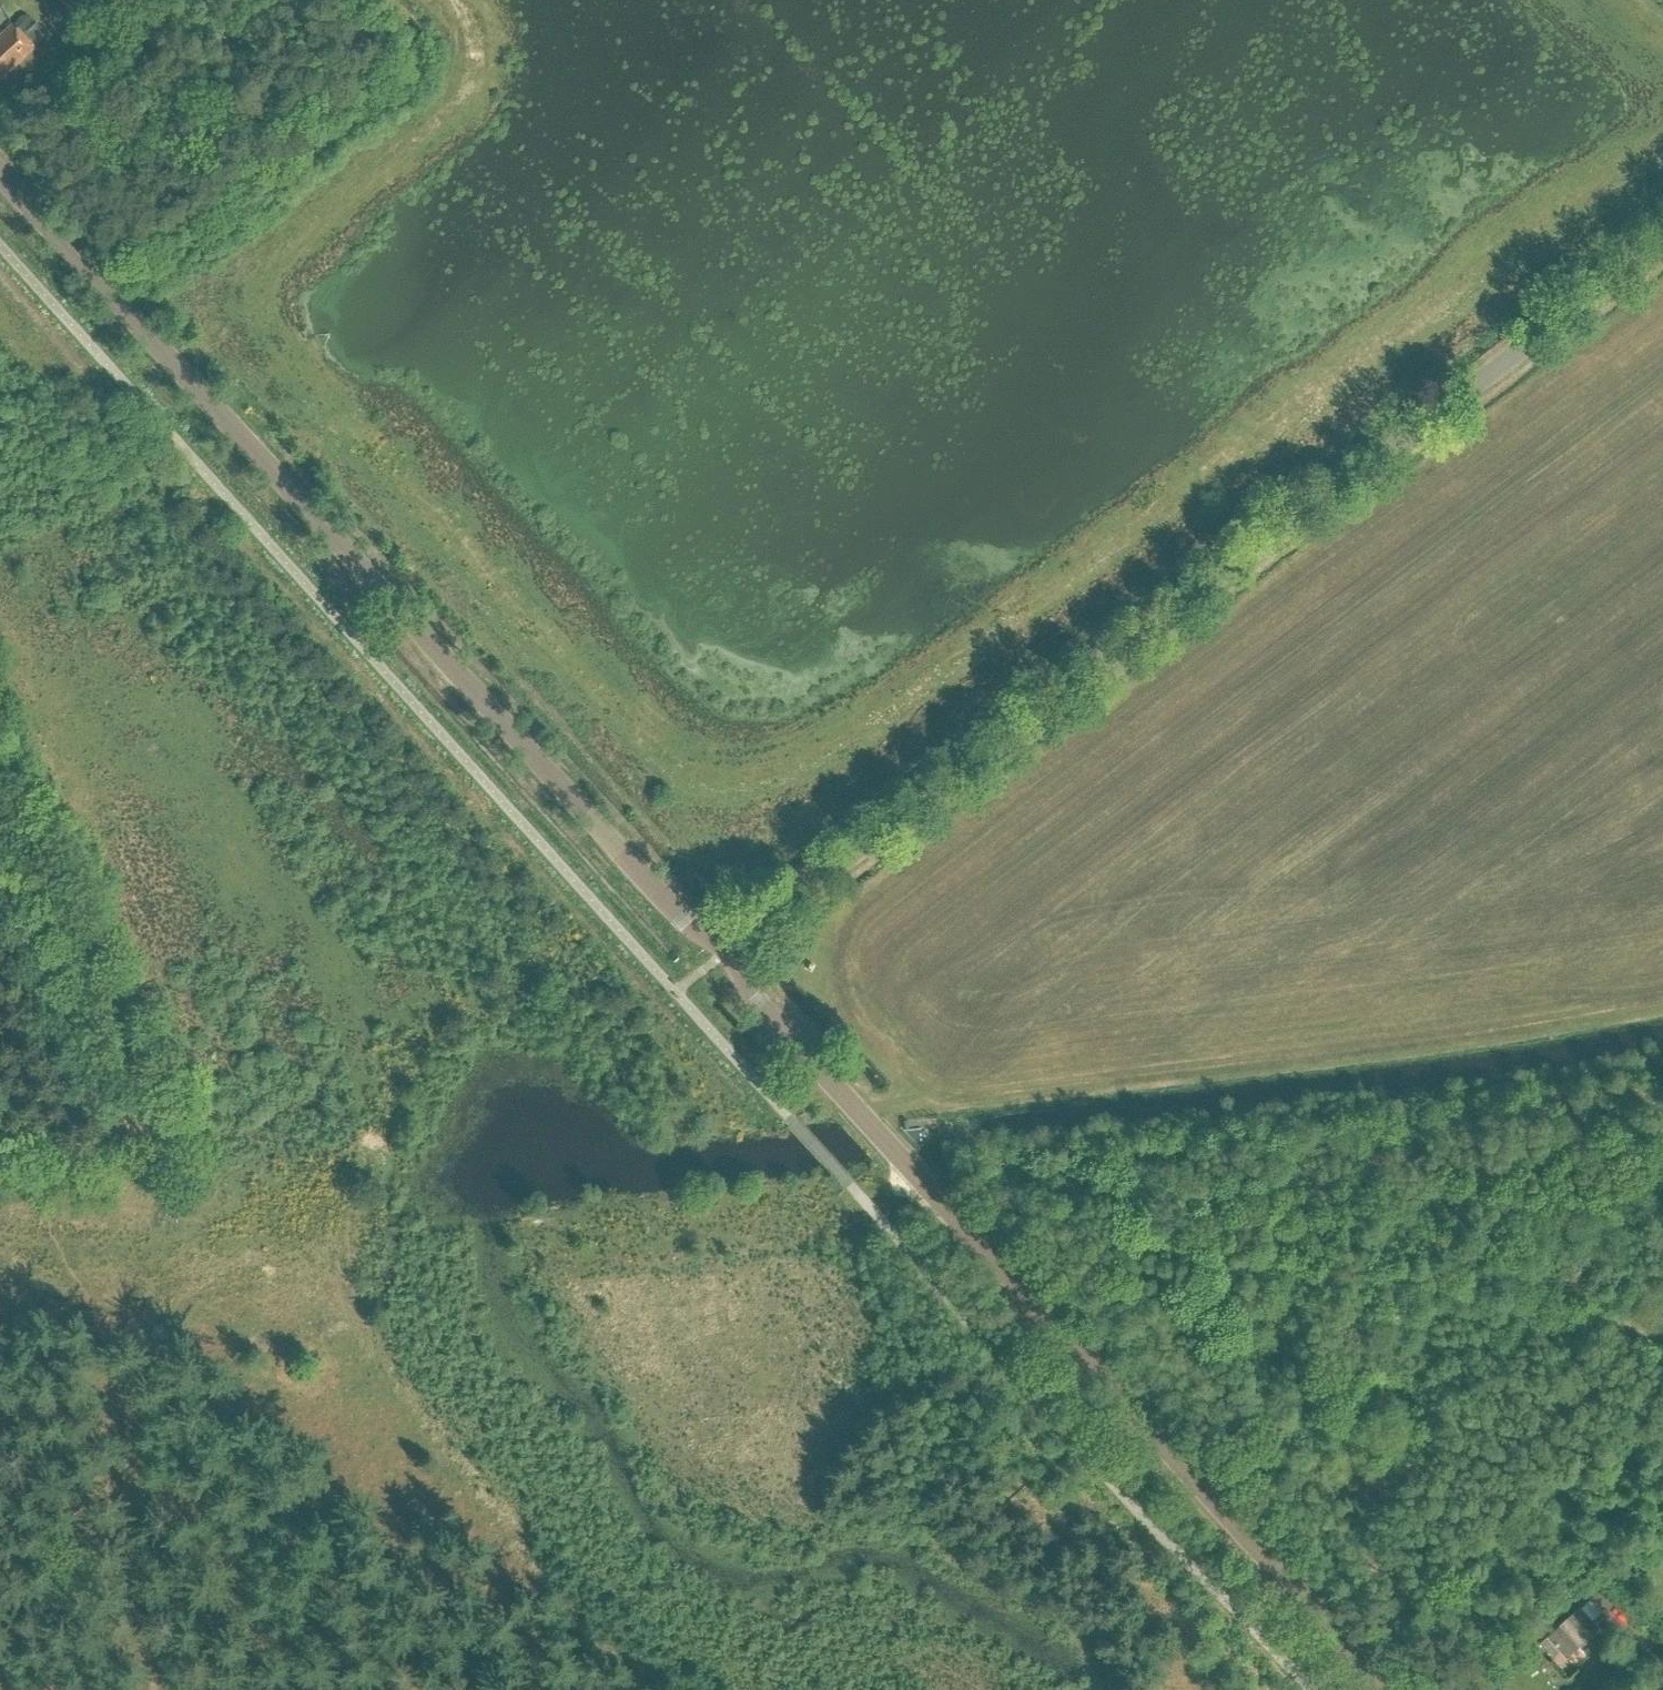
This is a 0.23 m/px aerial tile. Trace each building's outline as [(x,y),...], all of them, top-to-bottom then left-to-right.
[(24,60),(36,48),(12,24),(0,35),(0,82),(24,60)] [(1566,1659),(1598,1629),(1591,1621),(1579,1608),(1546,1638),(1540,1644),(1552,1657),(1559,1651),(1566,1659)] [(1638,1660),(1633,1653),(1620,1662),(1626,1670),(1638,1660)]
